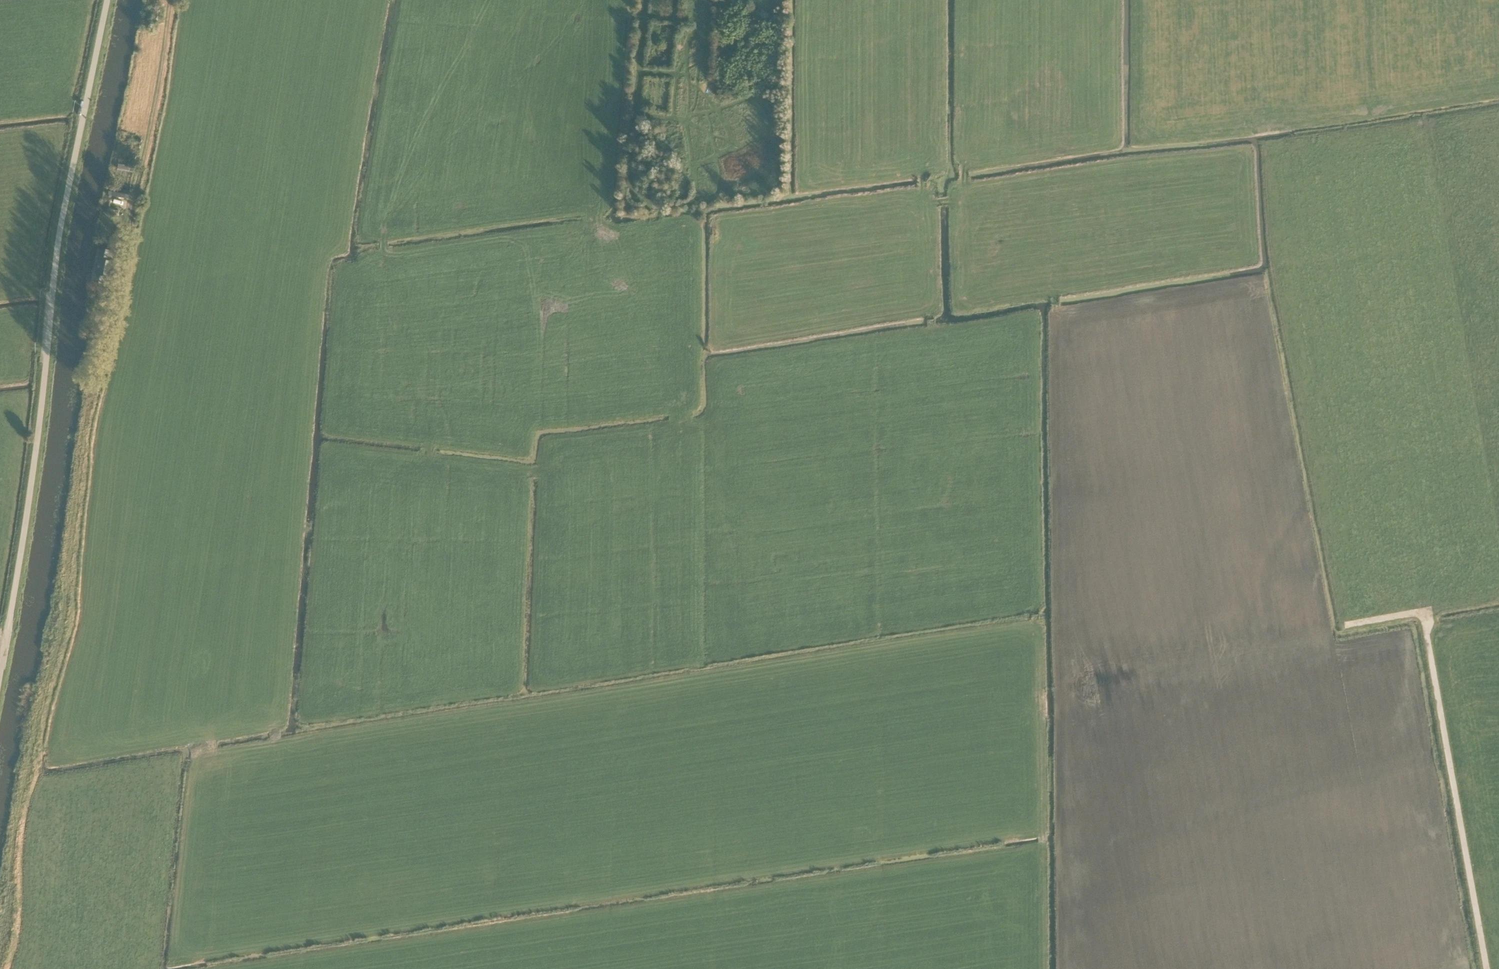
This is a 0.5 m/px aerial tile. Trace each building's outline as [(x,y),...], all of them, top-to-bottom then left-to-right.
[(108,195),(129,199),(130,191),(110,187),(108,195)]
